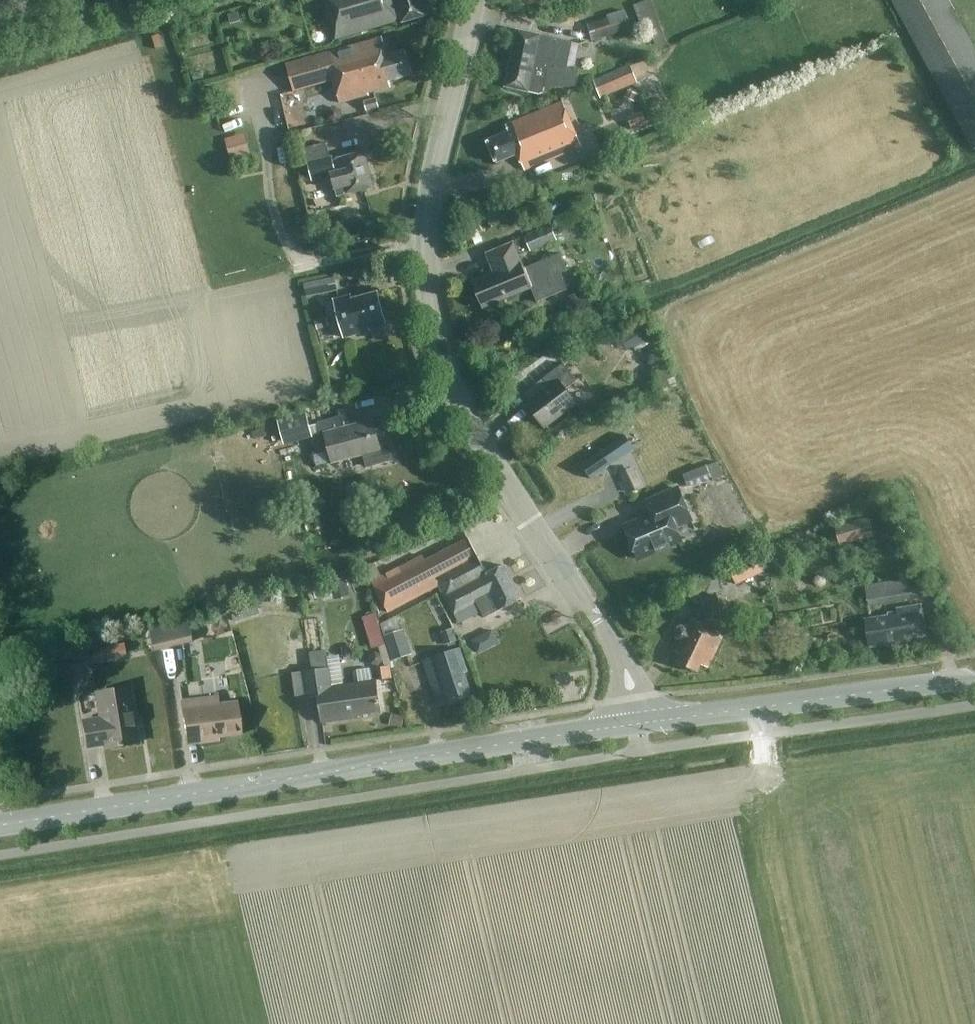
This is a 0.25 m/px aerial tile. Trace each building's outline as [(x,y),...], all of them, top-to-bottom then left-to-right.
[(336,39),(397,22),(396,20),(402,18),(403,22),(426,16),(421,0),(325,0),(336,39)] [(634,5),(644,32),(650,30),(661,26),(652,0),(647,0),(634,5)] [(948,0),(893,0),(974,149),(974,50),(948,0)] [(631,29),(625,9),(607,15),(608,18),(588,24),(593,40),(631,29)] [(228,14),(231,24),(240,21),(238,12),(228,14)] [(661,26),(650,30),(656,47),(667,42),(661,26)] [(541,35),(518,30),(506,87),(540,94),(544,92),(545,87),(576,85),(574,67),(567,68),(572,42),(541,35)] [(161,34),(152,36),(156,49),(164,46),(161,34)] [(406,50),(388,55),(383,38),(287,64),(294,91),(334,80),(340,103),(369,95),(368,92),(391,86),(389,81),(413,74),(406,50)] [(639,83),(631,64),(594,79),(601,98),(639,83)] [(625,97),(634,101),(637,94),(628,90),(625,97)] [(380,108),(378,98),(365,100),(367,110),(380,108)] [(518,154),(525,170),(582,146),(563,102),(507,126),(509,132),(488,141),(497,162),(518,154)] [(343,110),(338,107),(332,107),(329,112),(329,118),(334,121),(339,121),(343,116),(343,110)] [(225,138),(233,167),(253,162),(246,133),(225,138)] [(330,157),(327,143),(304,148),(312,180),(332,175),(338,196),(374,187),(365,152),(333,160),(332,156),(330,157)] [(525,236),(531,251),(558,239),(552,225),(525,236)] [(533,288),(525,268),(514,243),(487,254),(495,272),(473,282),(484,308),(532,288),(533,288)] [(537,302),(568,289),(562,273),(567,271),(560,254),(525,268),(533,288),(532,288),(537,302)] [(338,290),(336,276),(305,282),(307,296),(338,290)] [(582,291),(568,297),(574,311),(588,306),(582,291)] [(386,323),(378,293),(352,299),(351,296),(335,300),(345,337),(370,331),(369,327),(386,323)] [(315,320),(318,329),(329,327),(327,318),(315,320)] [(626,333),(634,348),(653,338),(644,323),(626,333)] [(577,381),(563,363),(543,378),(551,388),(528,406),(544,427),(576,403),(566,389),(577,381)] [(278,420),(285,445),(314,437),(307,412),(278,420)] [(392,459),(388,445),(380,447),(373,420),(350,426),(347,414),(335,417),(318,422),(321,435),(325,434),(333,462),(364,454),(367,466),(392,459)] [(582,465),(591,479),(630,452),(620,439),(582,465)] [(712,477),(714,480),(724,475),(718,461),(707,466),(711,477),(712,477)] [(706,466),(684,475),(688,486),(711,478),(706,466)] [(636,481),(626,485),(630,492),(642,486),(633,468),(630,469),(636,481)] [(674,527),(691,520),(678,489),(646,503),(652,516),(624,528),(631,544),(629,549),(632,554),(636,556),(638,559),(681,541),(674,527)] [(869,517),(835,527),(841,547),(875,537),(869,517)] [(487,574),(469,538),(426,561),(423,555),(372,582),(388,612),(439,585),(454,614),(478,602),(485,617),(500,609),(501,610),(522,599),(504,565),(487,574)] [(765,572),(757,555),(715,574),(717,578),(731,572),(737,584),(765,572)] [(351,595),(346,577),(330,581),(335,599),(351,595)] [(862,586),(865,605),(913,598),(910,579),(862,586)] [(693,618),(689,627),(684,625),(679,627),(676,630),(675,635),(677,640),(681,643),(676,653),(681,655),(678,662),(698,672),(702,665),(709,668),(739,606),(718,596),(705,624),(693,618)] [(232,613),(235,621),(260,613),(258,605),(232,613)] [(893,643),(893,645),(927,640),(921,605),(897,609),(897,612),(888,614),(889,616),(866,620),(870,647),(893,643)] [(376,613),(362,617),(365,628),(379,623),(376,613)] [(193,642),(187,618),(147,627),(153,651),(193,642)] [(213,622),(211,630),(218,636),(226,633),(228,625),(221,619),(213,622)] [(764,633),(769,636),(774,634),(775,628),(770,624),(764,627),(764,633)] [(413,654),(405,628),(385,635),(392,660),(413,654)] [(440,632),(445,646),(458,641),(453,628),(440,632)] [(127,655),(125,643),(92,648),(93,660),(127,655)] [(450,701),(451,703),(472,696),(464,673),(467,672),(460,649),(423,661),(438,705),(450,701)] [(379,666),(381,679),(393,677),(391,665),(379,666)] [(376,680),(332,686),(329,668),(304,671),(307,694),(308,698),(319,696),(323,722),(358,717),(358,715),(381,711),(376,680)] [(304,671),(292,673),(295,696),(307,694),(304,671)] [(104,746),(105,748),(140,743),(131,688),(96,693),(100,718),(83,721),(88,748),(104,746)] [(237,702),(220,704),(219,697),(182,702),(188,745),(219,741),(218,738),(241,734),(237,702)] [(397,715),(394,725),(402,727),(404,716),(397,715)]
